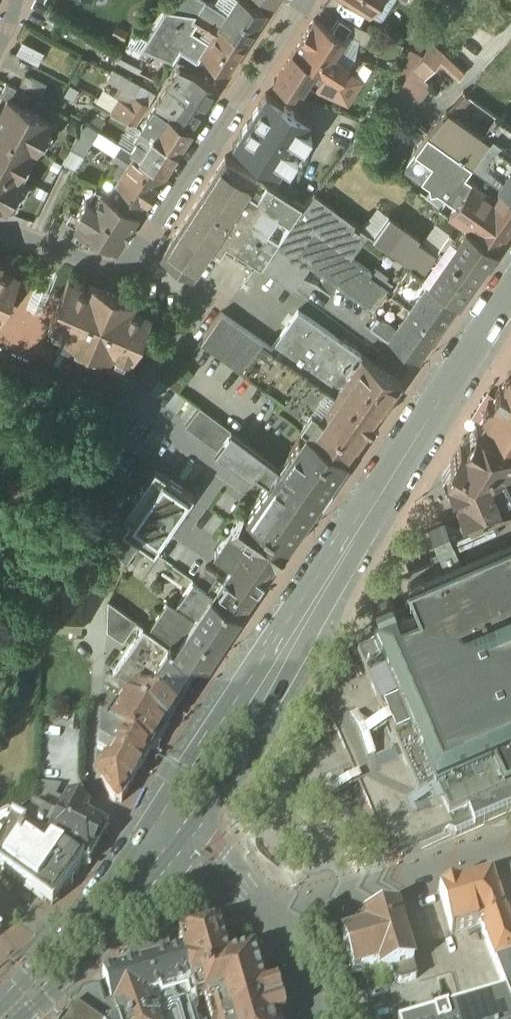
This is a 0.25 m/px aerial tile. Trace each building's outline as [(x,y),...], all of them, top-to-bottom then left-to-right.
[(205,0),(182,0),(175,12),(197,15),(199,12),(206,1),(205,0)] [(245,0),(237,0),(228,14),(206,1),(199,12),(249,44),(268,14),(245,0)] [(367,12),(374,2),(379,1),(380,0),(348,0),(367,12)] [(483,19),(463,4),(434,41),(452,58),(483,19)] [(175,12),(171,11),(146,51),(174,62),(181,50),(199,61),(202,56),(201,56),(213,37),(192,24),(197,15),(175,12)] [(249,44),(199,12),(197,15),(192,24),(213,37),(201,56),(202,56),(229,73),(249,44)] [(373,32),(340,18),(332,30),(345,39),(347,36),(367,45),(373,32)] [(332,30),(315,20),(294,53),(339,82),(350,66),(340,59),(340,58),(341,55),(341,53),(339,50),(338,50),(345,39),(332,30)] [(23,40),(17,53),(40,64),(46,51),(23,40)] [(161,66),(126,48),(118,61),(153,79),(161,66)] [(339,82),(294,53),(276,80),(294,92),(297,87),(302,90),(311,77),(315,80),(314,82),(341,99),(366,61),(356,57),(350,66),(339,82)] [(219,90),(194,74),(180,69),(168,87),(206,111),(219,90)] [(155,95),(113,71),(108,81),(136,96),(135,97),(149,105),(155,95)] [(47,85),(26,75),(21,85),(42,96),(47,85)] [(31,95),(8,83),(1,96),(8,100),(9,98),(25,107),(31,95)] [(206,111),(168,87),(155,108),(193,131),(206,111)] [(313,123),(267,93),(233,145),(279,175),(285,166),(290,170),(298,157),(293,154),(299,144),(304,148),(312,135),(307,131),(313,123)] [(402,102),(392,95),(387,102),(397,109),(402,102)] [(9,98),(8,100),(0,116),(0,205),(2,206),(7,208),(12,198),(20,196),(17,188),(22,178),(18,176),(32,149),(36,151),(51,121),(48,119),(25,107),(9,98)] [(145,110),(132,102),(130,105),(119,99),(111,112),(136,125),(145,110)] [(193,131),(155,108),(142,128),(180,152),(193,131)] [(129,137),(115,129),(85,111),(84,112),(79,110),(75,116),(73,115),(73,116),(86,122),(100,131),(123,146),(126,142),(129,137)] [(496,137),(492,143),(447,112),(428,132),(485,172),(502,184),(510,191),(510,154),(508,152),(510,149),(510,148),(496,137)] [(100,131),(86,122),(72,148),(85,155),(100,131)] [(180,152),(142,128),(135,138),(136,139),(138,140),(139,141),(135,147),(132,151),(136,154),(166,172),(167,172),(180,152)] [(479,182),(485,172),(428,132),(407,160),(425,173),(421,177),(456,201),(448,212),(466,224),(497,247),(510,227),(510,191),(502,184),(495,194),(479,182)] [(135,147),(126,142),(123,146),(132,151),(135,147)] [(166,172),(136,154),(127,169),(119,164),(109,180),(117,185),(110,194),(140,213),(166,172)] [(227,156),(163,256),(192,275),(211,245),(221,252),(227,243),(262,265),(302,204),(294,199),(280,190),(227,156)] [(300,188),(287,180),(280,190),(294,199),(300,188)] [(140,213),(110,194),(110,195),(103,190),(95,203),(87,197),(76,215),(80,218),(75,226),(95,238),(97,235),(118,248),(126,235),(140,213)] [(363,229),(315,193),(315,194),(305,206),(297,216),(350,254),(370,234),(363,229)] [(460,299),(412,264),(394,292),(373,276),(375,273),(350,254),(297,216),(305,206),(302,204),(262,265),(261,266),(293,289),(311,264),(371,307),(374,302),(380,306),(379,309),(377,308),(374,312),(376,313),(370,321),(412,352),(415,347),(422,352),(459,300),(460,299)] [(466,224),(440,261),(434,257),(437,253),(418,240),(420,237),(389,215),(378,230),(373,236),(412,264),(460,299),(461,299),(497,247),(466,224)] [(378,230),(368,223),(363,229),(370,234),(373,236),(378,230)] [(0,262),(0,319),(17,279),(19,275),(0,266),(2,263),(0,262)] [(17,279),(0,319),(0,344),(64,372),(77,343),(66,338),(69,332),(50,323),(61,299),(50,294),(58,276),(57,276),(49,293),(38,289),(46,271),(45,270),(37,288),(17,279)] [(134,303),(90,284),(88,288),(70,279),(61,299),(50,323),(69,332),(66,338),(77,343),(110,357),(113,351),(132,359),(151,315),(132,307),(134,303)] [(362,355),(299,310),(273,348),(375,420),(402,381),(363,354),(362,355)] [(273,348),(223,313),(202,342),(282,399),(276,408),(309,431),(303,439),(300,437),(280,466),(321,497),(375,420),(273,348)] [(175,359),(161,377),(178,390),(192,372),(175,359)] [(503,386),(500,386),(496,393),(496,396),(479,423),(477,422),(477,423),(510,445),(510,373),(503,386)] [(232,431),(201,407),(187,427),(218,450),(232,431)] [(477,423),(447,471),(452,484),(455,483),(458,490),(455,491),(459,499),(458,499),(459,500),(462,508),(466,506),(470,517),(510,500),(510,445),(477,423)] [(280,466),(232,431),(218,450),(216,452),(251,478),(255,473),(268,483),(246,514),(289,544),(321,497),(280,466)] [(138,506),(122,529),(142,543),(154,551),(194,494),(162,472),(153,484),(147,480),(131,502),(138,506)] [(458,534),(454,524),(449,527),(447,524),(446,522),(444,521),(442,520),(440,520),(437,520),(435,521),(434,522),(433,524),(432,525),(432,527),(432,529),(432,531),(445,561),(408,577),(420,604),(400,613),(394,602),(393,601),(392,600),(390,599),(387,598),(385,599),(382,600),(380,602),(380,603),(379,605),(379,607),(379,609),(395,648),(386,652),(358,664),(370,692),(358,697),(357,696),(356,695),(355,694),(353,693),(352,693),(351,693),(350,694),(349,695),(347,696),(347,699),(347,701),(333,708),(348,743),(346,745),(344,746),(343,750),(344,752),(345,754),(347,756),(348,757),(351,758),(354,757),(373,800),(394,848),(404,843),(408,851),(444,835),(456,839),(510,816),(510,511),(458,534)] [(246,514),(244,513),(216,553),(233,565),(224,578),(206,566),(196,581),(241,612),(277,561),(277,562),(289,544),(246,514)] [(122,529),(111,522),(110,551),(128,563),(142,543),(122,529)] [(196,581),(194,579),(179,600),(198,614),(194,619),(168,601),(149,630),(203,669),(204,669),(218,647),(241,612),(196,581)] [(137,621),(109,601),(108,631),(124,641),(137,621)] [(128,649),(189,692),(203,669),(149,630),(144,626),(128,649)] [(189,692),(128,649),(114,671),(128,681),(148,695),(175,713),(189,692)] [(148,695),(128,681),(119,695),(121,696),(167,725),(175,713),(148,695)] [(167,725),(121,696),(104,724),(150,752),(167,725)] [(146,759),(100,730),(98,753),(97,773),(101,783),(115,803),(122,803),(146,759)] [(90,809),(69,798),(46,843),(84,862),(89,865),(107,829),(85,818),(90,809)] [(50,819),(32,809),(8,822),(26,830),(40,838),(50,819)] [(43,855),(22,839),(26,830),(8,822),(7,821),(0,825),(0,869),(53,907),(84,862),(50,845),(43,855)] [(439,892),(452,935),(481,926),(490,953),(506,994),(421,1018),(510,1018),(510,927),(508,917),(506,917),(499,896),(498,897),(492,876),(439,892)] [(397,910),(366,920),(369,930),(344,938),(355,974),(380,966),(382,975),(393,972),(396,981),(401,984),(417,979),(397,910)] [(179,940),(183,954),(197,1001),(205,999),(211,1018),(233,1018),(281,1005),(277,989),(265,992),(254,953),(228,960),(219,929),(179,940)] [(104,975),(103,976),(107,992),(112,1008),(113,1008),(117,1018),(157,1018),(150,998),(154,997),(156,1004),(163,1002),(167,1017),(198,1008),(197,1001),(183,954),(104,975)] [(113,1008),(112,1008),(107,992),(106,992),(108,1001),(103,1002),(103,1003),(108,1018),(117,1018),(113,1008)] [(93,998),(84,1001),(72,1018),(108,1018),(103,1003),(103,1002),(102,999),(101,999),(101,998),(93,998)] [(233,1018),(285,1018),(281,1005),(233,1018)]
